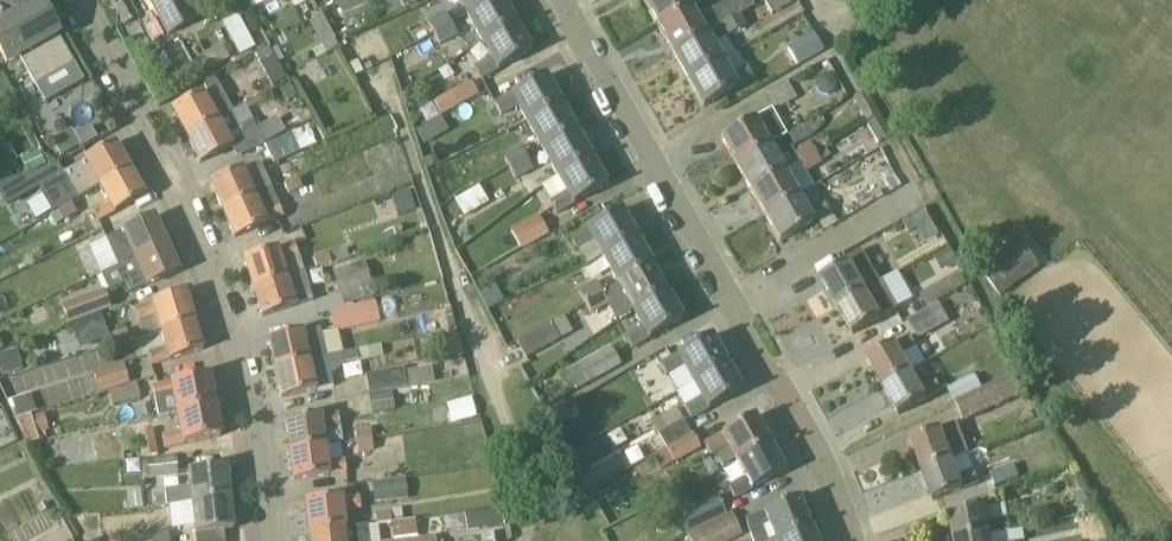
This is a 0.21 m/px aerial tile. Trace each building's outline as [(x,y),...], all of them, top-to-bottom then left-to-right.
[(125,26),(138,20),(128,2),(131,0),(111,0),(125,26)] [(167,34),(195,19),(184,0),(148,0),(167,34)] [(467,16),(496,0),(458,0),(467,16)] [(483,44),(515,25),(501,0),(496,0),(467,16),(483,44)] [(658,27),(690,9),(685,0),(643,0),(658,27)] [(658,27),(673,54),(739,17),(739,16),(754,8),(749,0),(731,0),(696,20),(690,9),(658,27)] [(796,0),(774,0),(779,9),(796,0)] [(0,25),(0,53),(6,65),(19,58),(35,87),(75,65),(40,3),(0,25)] [(444,13),(428,23),(434,34),(451,25),(444,13)] [(323,18),(322,16),(310,23),(323,47),(335,40),(323,18)] [(739,17),(673,54),(689,81),(720,63),(711,47),(745,27),(739,17)] [(451,25),(434,34),(440,45),(457,36),(451,25)] [(483,44),(492,60),(476,70),(482,80),(531,53),(515,25),(483,44)] [(821,51),(813,35),(788,49),(797,65),(821,51)] [(190,69),(176,45),(163,52),(176,76),(190,69)] [(736,54),(720,63),(689,81),(704,108),(753,79),(747,67),(744,69),(736,54)] [(274,56),(260,63),(273,86),(287,79),(275,55),(274,56)] [(545,77),(496,105),(502,117),(519,107),(528,123),(560,105),(545,77)] [(3,94),(4,95),(9,93),(0,79),(0,93),(3,94)] [(280,90),(288,102),(298,95),(290,83),(280,90)] [(471,83),(434,103),(440,115),(477,95),(471,83)] [(231,113),(233,112),(219,86),(172,111),(187,137),(231,113)] [(867,92),(853,100),(866,123),(880,115),(867,92)] [(4,95),(3,94),(0,93),(0,110),(10,106),(4,95)] [(543,150),(576,132),(560,105),(528,123),(543,150)] [(771,110),(722,139),(737,165),(768,146),(760,131),(777,121),(771,110)] [(252,121),(242,127),(239,129),(231,113),(187,137),(201,164),(236,145),(241,156),(264,144),(252,121)] [(880,116),(867,124),(879,144),(892,136),(880,116)] [(416,132),(424,145),(443,134),(435,121),(416,132)] [(817,133),(811,122),(789,135),(795,146),(817,133)] [(61,157),(81,145),(71,129),(52,141),(61,157)] [(308,149),(300,130),(264,145),(273,164),(299,152),(308,149)] [(558,178),(591,159),(576,132),(543,150),(558,178)] [(815,154),(809,143),(795,151),(792,147),(774,157),(768,146),(737,165),(751,191),(783,173),(800,163),(815,154)] [(115,144),(69,171),(75,181),(91,172),(99,187),(129,169),(115,144)] [(47,164),(38,146),(24,153),(33,171),(47,164)] [(520,147),(503,157),(509,169),(526,159),(520,147)] [(815,154),(800,163),(806,173),(821,164),(815,154)] [(435,155),(424,160),(427,169),(439,165),(435,155)] [(526,159),(509,169),(516,181),(533,170),(526,159)] [(606,187),(591,159),(558,178),(568,195),(551,204),(557,215),(606,187)] [(223,211),(254,197),(256,196),(272,190),(265,174),(260,163),(211,184),(223,211)] [(129,169),(99,187),(108,203),(93,211),(99,222),(144,196),(129,169)] [(766,217),(798,199),(783,173),(751,191),(766,217)] [(33,193),(25,178),(0,186),(0,195),(7,208),(33,193)] [(302,188),(298,179),(285,185),(289,194),(302,188)] [(409,190),(392,196),(398,217),(415,211),(409,190)] [(879,191),(874,194),(878,200),(883,197),(879,191)] [(223,211),(235,239),(284,218),(278,206),(262,213),(254,197),(223,211)] [(798,199),(766,217),(781,243),(830,215),(824,204),(806,214),(798,199)] [(64,219),(77,213),(71,203),(58,210),(64,219)] [(603,257),(636,239),(620,211),(571,239),(577,251),(594,241),(603,257)] [(925,211),(904,224),(910,234),(919,230),(927,244),(940,236),(925,211)] [(546,234),(536,217),(511,232),(521,248),(546,234)] [(166,244),(154,218),(106,239),(111,250),(119,266),(166,244)] [(618,284),(651,266),(636,239),(603,257),(618,284)] [(1019,241),(981,270),(1001,297),(1039,268),(1019,241)] [(166,244),(119,266),(119,267),(101,275),(109,292),(127,284),(131,294),(179,272),(166,244)] [(253,289),(285,279),(280,262),(298,256),(295,245),(244,261),(253,289)] [(934,258),(943,272),(959,262),(950,248),(934,258)] [(316,269),(332,263),(328,254),(314,258),(316,269)] [(856,275),(872,266),(866,255),(823,279),(838,307),(865,292),(864,291),(856,275)] [(335,272),(335,274),(346,306),(375,296),(364,262),(335,272)] [(618,284),(602,294),(585,303),(591,314),(607,305),(616,321),(633,311),(666,293),(651,266),(618,284)] [(966,283),(960,272),(921,295),(927,307),(966,283)] [(313,302),(310,293),(303,273),(286,279),(285,279),(253,289),(262,318),(313,302)] [(602,294),(596,282),(579,292),(585,303),(602,294)] [(865,292),(838,307),(854,335),(896,312),(890,300),(880,282),(864,291),(865,292)] [(104,291),(62,307),(68,324),(110,309),(104,291)] [(633,311),(642,328),(626,337),(633,349),(682,321),(666,293),(633,311)] [(186,294),(159,302),(135,310),(139,322),(157,317),(161,332),(194,322),(186,294)] [(375,303),(331,313),(334,326),(335,332),(339,331),(379,322),(375,303)] [(940,303),(910,321),(920,338),(950,321),(940,303)] [(452,306),(437,309),(441,332),(457,328),(452,306)] [(161,332),(167,350),(148,355),(152,367),(203,351),(194,322),(161,332)] [(550,324),(517,343),(526,359),(559,341),(550,324)] [(308,362),(327,358),(321,329),(269,341),(274,370),(308,362)] [(127,331),(112,336),(116,347),(130,343),(127,331)] [(903,357),(918,348),(911,336),(868,360),(884,388),(912,372),(903,357)] [(711,338),(662,365),(668,376),(684,367),(693,384),(726,365),(711,338)] [(356,351),(358,361),(384,356),(382,346),(356,351)] [(609,348),(566,372),(577,390),(619,366),(609,348)] [(23,370),(17,350),(0,355),(0,369),(2,376),(23,370)] [(327,358),(308,362),(274,370),(281,399),(333,388),(330,375),(342,365),(355,361),(356,351),(327,358)] [(121,365),(94,374),(100,393),(126,385),(121,365)] [(741,392),(726,365),(693,384),(701,400),(685,408),(692,420),(741,392)] [(366,376),(370,395),(407,389),(404,369),(366,376)] [(943,392),(936,381),(921,389),(912,372),(884,388),(900,416),(943,392)] [(976,375),(948,389),(955,404),(984,391),(976,375)] [(1029,392),(1021,375),(957,405),(965,422),(1029,392)] [(178,415),(214,407),(208,377),(153,388),(156,400),(159,418),(178,415)] [(140,398),(136,384),(123,388),(127,402),(140,398)] [(452,424),(477,417),(471,398),(447,404),(452,424)] [(214,407),(178,415),(181,433),(162,437),(164,449),(221,438),(214,407)] [(47,438),(45,432),(37,434),(32,418),(31,415),(16,420),(28,445),(47,438)] [(322,430),(340,428),(338,416),(286,422),(290,452),(324,448),(322,430)] [(755,417),(706,444),(712,455),(728,446),(737,462),(770,444),(755,417)] [(684,422),(659,436),(666,449),(692,436),(684,422)] [(970,454),(963,437),(958,425),(912,442),(923,471),(952,461),(952,460),(970,454)] [(371,430),(355,432),(357,442),(372,441),(371,430)] [(152,431),(137,433),(142,457),(157,455),(152,431)] [(692,436),(666,449),(674,463),(699,448),(692,436)] [(598,440),(580,450),(590,466),(607,456),(598,440)] [(372,441),(357,442),(358,453),(374,451),(372,441)] [(770,444),(737,462),(746,479),(729,488),(736,499),(785,472),(770,444)] [(290,452),(294,481),(346,475),(345,462),(326,464),(324,448),(290,452)] [(175,459),(147,461),(148,478),(177,476),(175,459)] [(975,472),(959,478),(952,461),(923,471),(934,502),(980,485),(975,472)] [(1019,480),(1013,465),(990,474),(996,489),(1019,480)] [(226,467),(189,471),(191,487),(181,488),(182,491),(167,493),(169,506),(192,503),(230,498),(226,467)] [(405,479),(383,481),(374,482),(378,504),(408,499),(405,479)] [(896,482),(866,490),(871,508),(901,500),(896,482)] [(1076,494),(1079,509),(1089,507),(1086,492),(1076,494)] [(192,503),(197,535),(234,530),(230,498),(192,503)] [(342,512),(360,510),(359,498),(306,504),(310,533),(344,529),(342,512)] [(746,520),(750,531),(752,531),(756,540),(782,540),(811,530),(799,499),(746,520)] [(41,513),(53,507),(49,500),(38,506),(41,513)] [(705,504),(677,517),(687,536),(714,523),(714,522),(705,504)] [(1009,519),(1006,505),(950,516),(955,540),(957,540),(991,535),(988,522),(1009,519)] [(478,530),(505,527),(503,510),(476,514),(478,530)] [(390,512),(375,513),(377,525),(392,523),(390,512)] [(740,536),(729,514),(714,522),(714,523),(687,536),(690,540),(731,540),(740,536)] [(1089,538),(1102,537),(1101,522),(1088,523),(1089,538)] [(344,529),(310,533),(311,540),(369,540),(368,527),(344,529)] [(69,531),(74,539),(79,536),(75,528),(69,531)] [(811,530),(782,540),(815,540),(811,530)] [(153,533),(154,540),(168,540),(167,532),(153,533)]
